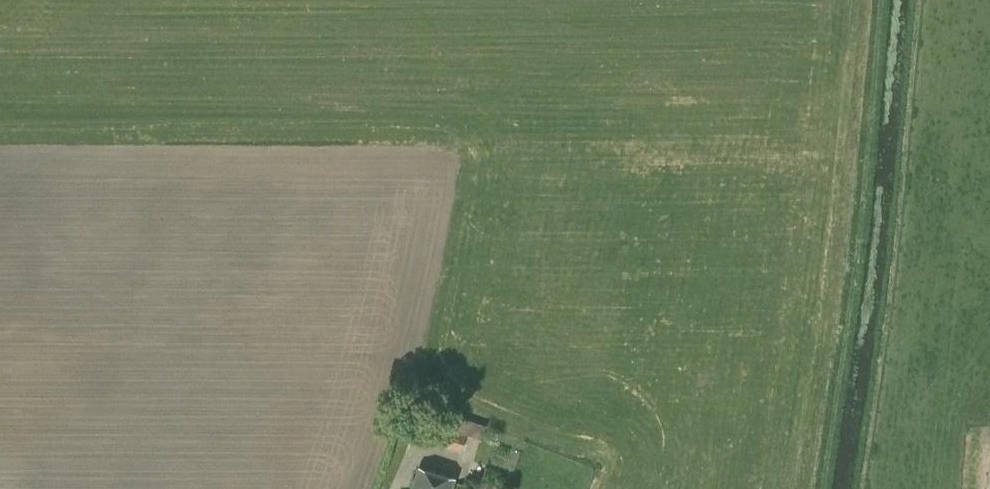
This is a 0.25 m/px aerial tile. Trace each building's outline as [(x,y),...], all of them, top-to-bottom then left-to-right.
[(430,440),(461,450),(466,436),(481,441),(486,424),(452,414),(448,425),(436,422),(430,440)] [(419,466),(413,488),(450,488),(454,477),(419,466)]
